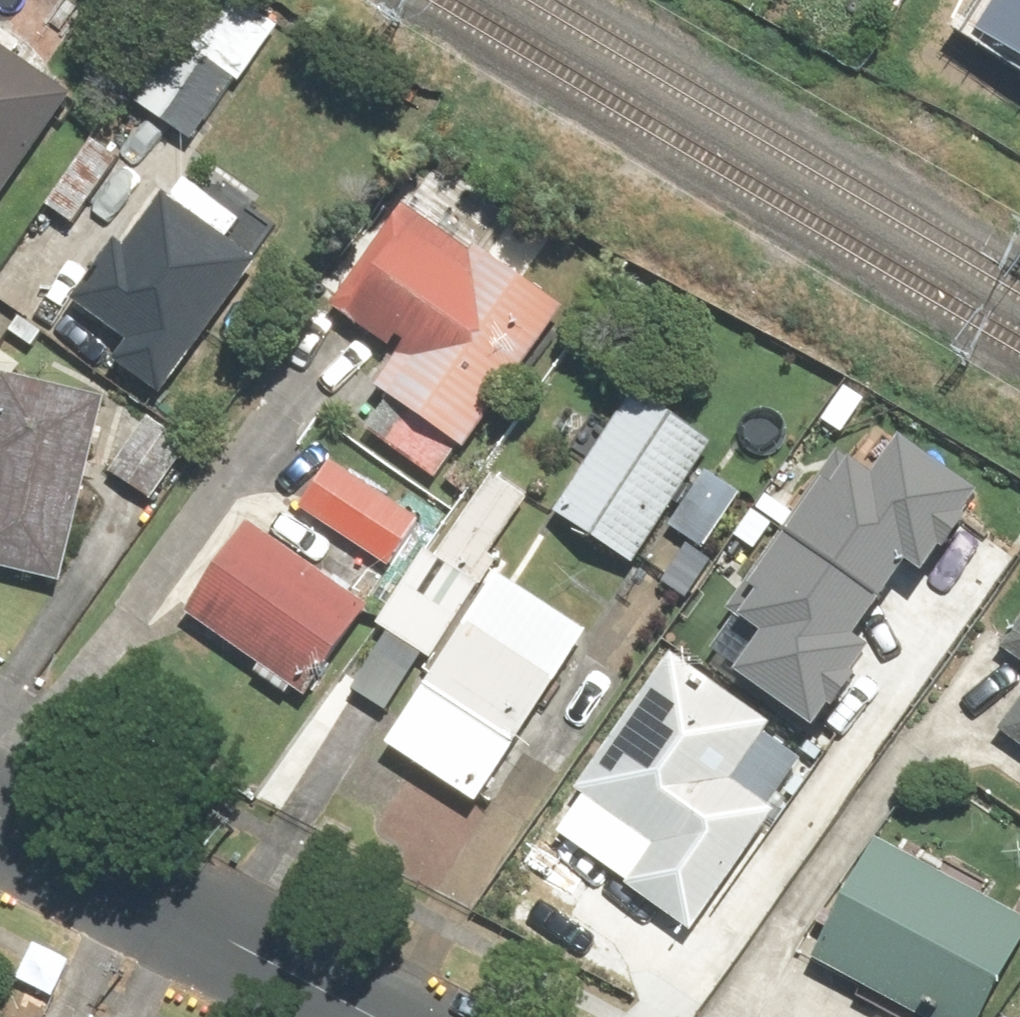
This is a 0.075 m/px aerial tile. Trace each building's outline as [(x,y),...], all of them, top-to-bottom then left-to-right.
[(964,31),(1019,65),(1019,0),(983,0),(964,31)] [(93,157),(118,176),(167,111),(190,128),(233,72),(185,36),(93,157)] [(76,93),(0,42),(0,207),(76,93)] [(171,393),(264,257),(169,192),(135,242),(123,233),(77,300),(134,338),(120,358),(171,393)] [(477,444),(569,306),(420,207),(349,314),(401,348),(380,380),(477,444)] [(113,394),(7,370),(0,399),(0,562),(70,579),(113,394)] [(720,436),(631,380),(555,501),(644,557),(720,436)] [(154,411),(115,462),(157,493),(195,441),(154,411)] [(985,493),(903,435),(877,472),(841,447),(787,524),(887,593),(912,558),(930,571),(985,493)] [(334,455),(306,500),(395,556),(424,511),(334,455)] [(713,467),(680,517),(711,538),(745,488),(713,467)] [(260,518),(194,607),(313,695),(380,605),(260,518)] [(745,605),(720,641),(828,716),(882,639),(863,626),(887,593),(787,524),(736,598),(745,605)] [(429,539),(380,621),(391,627),(357,685),(390,704),(424,647),(433,652),(481,571),(429,539)] [(487,801),(593,628),(500,571),(394,744),(487,801)] [(1003,644),(1019,656),(1019,621),(1003,644)] [(780,720),(680,650),(583,788),(662,843),(637,879),(704,926),(786,809),(740,777),(780,720)] [(1004,726),(1019,738),(1019,705),(1004,726)] [(823,956),(934,1016),(997,1016),(1019,974),(1019,908),(888,836),(823,956)] [(1006,1016),(1019,1016),(1019,1000),(1019,999),(1006,1016)]
